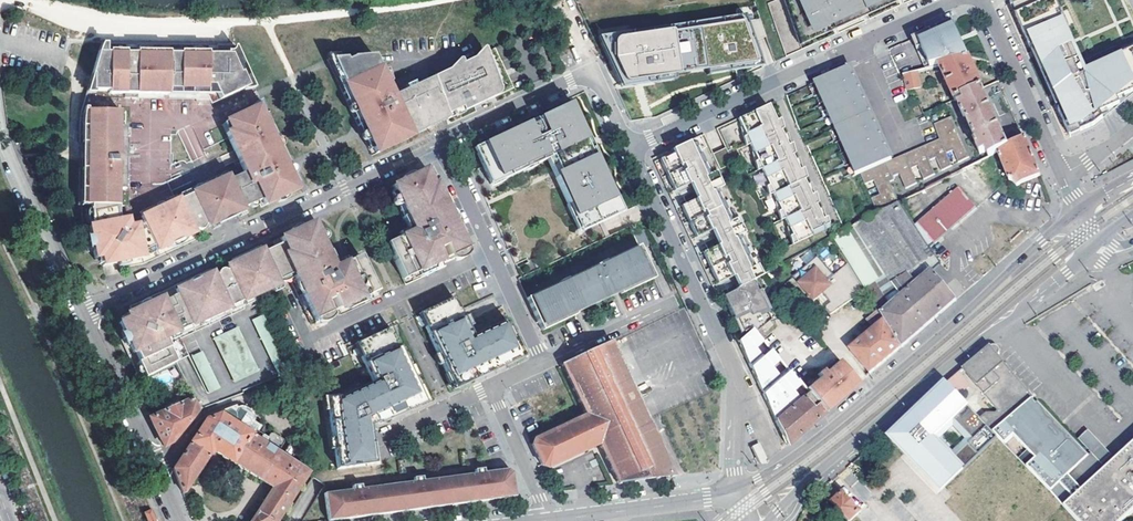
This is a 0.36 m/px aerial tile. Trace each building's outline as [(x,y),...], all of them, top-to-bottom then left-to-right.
[(800,45),(818,37),(816,33),(833,26),(890,0),(784,0),(800,45)] [(833,26),(816,33),(818,37),(899,0),(890,0),(833,26)] [(1014,2),(1019,14),(1015,16),(1030,47),(1033,46),(1037,54),(1039,57),(1035,59),(1050,93),(1054,91),(1056,95),(1062,109),(1058,111),(1070,137),(1094,127),(1132,95),(1132,40),(1083,62),(1075,44),(1069,47),(1067,40),(1072,38),(1067,27),(1064,28),(1058,14),(1056,11),(1060,9),(1055,0),(1018,0),(1014,2)] [(1014,2),(1010,3),(1015,16),(1019,14),(1014,2)] [(1062,12),(1058,14),(1064,28),(1068,26),(1062,12)] [(597,37),(600,43),(615,41),(615,39),(737,19),(737,20),(746,19),(744,13),(597,37)] [(615,41),(600,43),(619,84),(675,75),(674,69),(705,64),(706,70),(761,61),(746,19),(737,20),(737,19),(615,39),(615,41)] [(951,22),(915,38),(929,68),(939,66),(966,59),(966,58),(967,58),(961,44),(959,45),(958,43),(960,42),(959,39),(951,22)] [(221,98),(253,83),(236,45),(219,44),(219,53),(210,53),(210,44),(138,43),(138,52),(128,52),(128,43),(104,42),(88,92),(131,92),(205,93),(219,93),(221,98)] [(138,52),(138,43),(128,43),(128,52),(138,52)] [(219,53),(219,44),(210,44),(210,53),(219,53)] [(1033,46),(1030,47),(1035,59),(1039,57),(1037,54),(1033,46)] [(434,76),(450,117),(488,99),(515,86),(496,47),(434,76)] [(896,47),(890,50),(900,67),(905,63),(896,47)] [(362,132),(372,154),(450,117),(434,76),(394,95),(389,83),(382,69),(376,55),(328,58),(359,125),(370,120),(371,123),(373,127),(362,132)] [(939,66),(954,100),(961,97),(982,88),(974,72),(968,59),(966,59),(939,66)] [(761,61),(706,70),(707,74),(736,69),(763,65),(761,61)] [(674,69),(675,75),(706,70),(705,64),(674,69)] [(848,68),(815,83),(820,95),(822,94),(828,106),(826,107),(830,118),(833,117),(838,129),(836,130),(841,141),(843,140),(848,152),(846,153),(851,164),(853,163),(858,175),(892,161),(891,158),(887,148),(884,149),(883,147),(880,138),(882,137),(881,135),(876,126),(874,126),(873,123),(869,115),(871,114),(870,112),(866,103),(864,103),(863,100),(859,92),(861,91),(860,89),(856,80),(854,80),(853,78),(848,68)] [(388,69),(382,69),(389,83),(392,81),(388,69)] [(917,71),(904,74),(908,89),(921,86),(917,71)] [(675,75),(619,84),(621,88),(639,86),(676,79),(675,75)] [(982,88),(961,97),(963,103),(958,105),(963,117),(964,116),(976,141),(974,142),(979,154),(985,151),(987,156),(991,155),(997,152),(1008,147),(1000,129),(989,104),(982,88)] [(1054,91),(1050,93),(1058,111),(1062,109),(1056,95),(1054,91)] [(290,162),(261,100),(221,119),(230,138),(246,173),(248,178),(243,180),(241,175),(232,179),(246,210),(247,210),(246,207),(259,201),(262,207),(302,188),(296,175),(285,179),(281,170),(280,166),(290,162)] [(599,224),(623,212),(572,102),(539,117),(545,129),(542,130),(536,119),(474,148),(491,185),(526,169),(524,166),(533,162),(534,166),(547,160),(552,157),(560,176),(555,178),(567,205),(573,203),(586,230),(599,224)] [(768,104),(739,118),(743,127),(750,143),(754,152),(762,168),(766,176),(773,193),(777,202),(785,218),(789,226),(796,243),(826,229),(818,212),(817,210),(815,204),(807,188),(806,185),(803,179),(795,163),(794,160),(792,155),(785,140),(783,135),(780,129),(773,114),(771,111),(768,104)] [(122,108),(83,108),(81,157),(80,203),(120,204),(121,149),(122,108)] [(773,114),(780,129),(783,128),(776,108),(771,111),(773,114)] [(370,120),(359,125),(362,132),(373,127),(371,123),(370,120)] [(743,127),(741,128),(746,146),(750,143),(743,127)] [(785,140),(792,155),(794,153),(788,133),(783,135),(785,140)] [(737,275),(742,286),(751,281),(762,276),(757,265),(754,266),(739,235),(744,233),(737,217),(732,220),(718,189),(723,186),(716,171),(711,173),(700,150),(705,148),(700,136),(679,145),(681,149),(660,159),(674,190),(694,181),(701,196),(681,205),(696,237),(715,228),(722,243),(702,252),(717,284),(737,275)] [(997,152),(1008,180),(1012,181),(1015,186),(1019,183),(1021,182),(1022,183),(1040,176),(1039,172),(1032,157),(1024,139),(1008,147),(997,152)] [(754,152),(753,153),(757,170),(762,168),(754,152)] [(552,157),(547,160),(555,178),(560,176),(552,157)] [(795,163),(803,179),(806,178),(799,158),(794,160),(795,163)] [(296,175),(290,162),(280,166),(281,170),(285,179),(296,175)] [(474,249),(436,165),(391,185),(405,217),(409,215),(413,226),(415,229),(411,231),(397,237),(388,241),(406,282),(446,264),(445,261),(474,249)] [(109,256),(111,264),(115,263),(120,262),(121,267),(144,263),(197,239),(195,231),(197,230),(200,230),(202,230),(204,229),(204,228),(205,226),(208,225),(208,226),(210,226),(212,225),(219,223),(219,224),(226,221),(238,215),(237,214),(246,210),(232,179),(228,172),(220,176),(221,180),(210,185),(175,201),(142,216),(145,222),(136,226),(130,227),(128,219),(121,220),(120,213),(120,204),(80,203),(89,252),(94,251),(96,258),(102,257),(109,256)] [(141,211),(142,216),(175,201),(210,185),(221,180),(220,176),(208,181),(141,211)] [(766,176),(764,177),(769,195),(773,193),(766,176)] [(807,188),(815,204),(817,203),(811,183),(806,185),(807,188)] [(958,189),(918,224),(928,238),(934,244),(937,241),(936,240),(966,216),(967,217),(976,209),(971,203),(970,204),(962,196),(963,195),(958,189)] [(777,202),(776,202),(781,220),(785,218),(777,202)] [(573,203),(567,205),(580,233),(586,230),(573,203)] [(852,271),(855,276),(866,292),(878,312),(882,319),(900,348),(938,315),(955,300),(951,295),(930,270),(939,263),(899,203),(868,220),(853,227),(885,275),(879,279),(856,242),(841,253),(852,271)] [(818,212),(826,229),(829,228),(822,207),(817,210),(818,212)] [(409,215),(405,217),(409,226),(411,231),(415,229),(413,226),(409,215)] [(332,261),(327,251),(331,249),(316,219),(271,240),(274,244),(263,249),(279,282),(289,277),(311,320),(322,315),(338,308),(339,311),(380,294),(361,252),(338,262),(334,264),(332,261)] [(397,237),(411,231),(409,226),(395,233),(397,237)] [(789,226),(787,227),(792,245),(796,243),(789,226)] [(654,251),(647,236),(637,241),(639,246),(526,298),(542,331),(576,315),(575,313),(578,312),(616,294),(619,293),(620,294),(654,279),(644,256),(654,251)] [(211,276),(210,274),(208,269),(158,292),(128,306),(130,311),(125,314),(127,318),(123,320),(118,323),(125,338),(121,340),(133,365),(138,363),(145,377),(174,362),(193,398),(199,410),(242,393),(241,391),(286,375),(293,371),(255,294),(279,282),(263,249),(260,243),(230,258),(232,263),(224,266),(226,268),(222,270),(221,270),(220,269),(219,268),(217,269),(216,269),(215,270),(214,271),(214,272),(214,274),(211,276)] [(338,262),(331,249),(327,251),(332,261),(334,264),(338,262)] [(826,254),(799,270),(816,297),(826,292),(832,301),(826,305),(831,313),(866,292),(855,276),(852,271),(841,277),(826,254)] [(109,256),(102,257),(104,265),(111,264),(109,256)] [(741,287),(722,297),(740,335),(751,329),(754,332),(755,333),(769,321),(765,312),(770,310),(766,303),(756,307),(753,302),(764,297),(761,290),(756,292),(751,281),(742,286),(741,287)] [(454,294),(422,308),(428,321),(424,323),(449,379),(462,373),(464,378),(472,375),(479,372),(505,360),(503,355),(519,348),(506,318),(489,325),(490,327),(472,335),(454,294)] [(428,321),(422,308),(419,310),(424,323),(428,321)] [(850,351),(870,374),(900,348),(882,319),(878,312),(868,321),(876,330),(850,351)] [(421,399),(389,330),(358,344),(364,358),(360,359),(372,385),(340,399),(326,401),(336,471),(370,467),(369,454),(373,454),(369,427),(368,423),(374,420),(384,416),(387,421),(403,413),(410,410),(408,405),(421,399)] [(754,332),(738,342),(784,439),(787,445),(822,415),(825,413),(805,390),(755,333),(754,332)] [(647,421),(634,392),(635,391),(633,388),(632,389),(628,381),(630,380),(610,340),(556,365),(577,410),(527,434),(542,465),(547,467),(595,445),(599,443),(601,446),(600,446),(601,448),(602,448),(607,459),(606,460),(607,462),(608,462),(617,483),(617,484),(621,483),(621,482),(631,480),(632,481),(636,481),(635,480),(654,478),(654,479),(657,478),(657,477),(670,475),(671,477),(673,477),(673,476),(655,438),(657,437),(655,434),(654,435),(650,427),(651,426),(650,423),(649,424),(647,421)] [(364,358),(358,344),(354,346),(360,359),(364,358)] [(1034,397),(997,354),(998,353),(998,350),(997,348),(994,347),(992,347),(991,347),(968,367),(965,369),(1001,410),(996,414),(987,413),(982,418),(994,431),(1034,397)] [(522,353),(519,348),(503,355),(505,360),(522,353)] [(819,377),(805,390),(825,413),(858,384),(838,361),(829,368),(833,373),(828,377),(824,373),(822,370),(816,375),(819,377)] [(138,363),(133,365),(140,379),(145,377),(138,363)] [(829,368),(824,373),(828,377),(833,373),(829,368)] [(962,372),(948,383),(960,395),(972,383),(962,372)] [(464,378),(462,373),(449,379),(451,384),(464,378)] [(960,395),(948,383),(893,430),(896,433),(936,476),(944,478),(944,480),(944,483),(945,485),(947,487),(1000,437),(994,431),(982,418),(960,395)] [(994,431),(1000,437),(1063,504),(1079,520),(1123,520),(1132,512),(1132,443),(1120,455),(1114,460),(1093,437),(1085,444),(1093,452),(1087,457),(1038,403),(1036,404),(1032,399),(1034,398),(1034,397),(994,431)] [(171,443),(199,410),(193,398),(179,404),(164,411),(149,418),(163,446),(171,443)] [(421,399),(408,405),(410,410),(423,405),(421,399)] [(162,408),(164,411),(179,404),(178,401),(162,408)] [(272,488),(251,520),(277,520),(308,473),(290,461),(298,450),(290,444),(282,455),(278,452),(284,443),(283,440),(273,433),(270,433),(267,438),(264,443),(252,435),(255,430),(256,427),(249,422),(252,418),(251,415),(242,409),(239,411),(235,415),(230,411),(205,420),(172,469),(182,494),(212,449),(272,488)] [(387,421),(384,416),(374,420),(377,425),(387,421)] [(264,443),(267,438),(255,430),(252,435),(264,443)] [(936,476),(896,433),(892,437),(943,491),(947,487),(945,485),(944,483),(944,480),(944,478),(936,476)] [(328,520),(330,520),(515,496),(512,473),(507,469),(484,472),(483,468),(478,469),(474,470),(474,473),(422,481),(422,477),(417,477),(413,478),(413,482),(361,489),(361,485),(356,486),(352,486),(352,490),(324,494),(328,520)] [(830,505),(845,520),(854,520),(862,513),(843,493),(830,505)] [(823,510),(813,498),(808,502),(818,514),(823,510)] [(150,510),(143,513),(146,520),(155,520),(150,510)]
